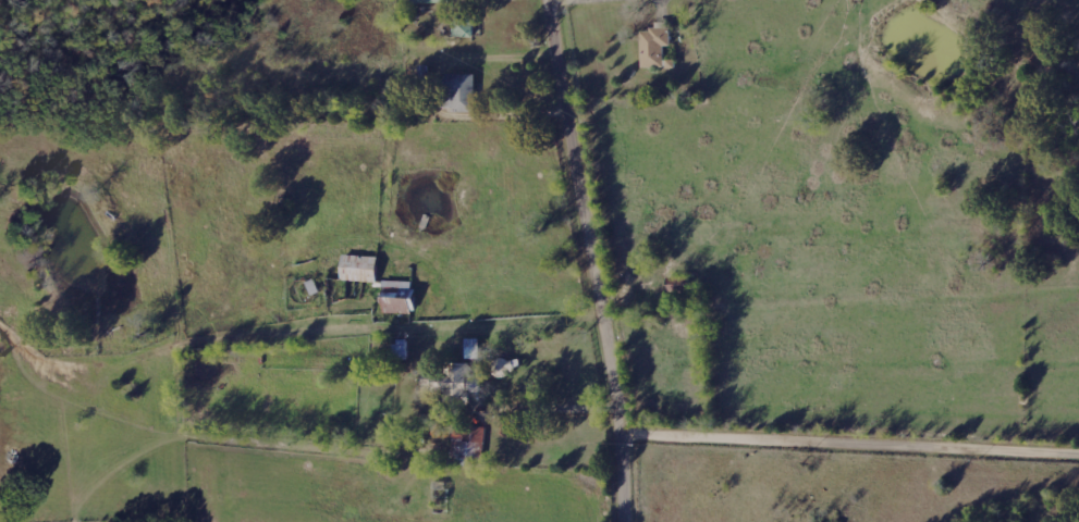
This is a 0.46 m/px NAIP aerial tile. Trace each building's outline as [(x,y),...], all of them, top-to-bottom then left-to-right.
[(454,37),(474,38),(475,20),(454,19),(454,37)] [(671,24),(658,24),(658,31),(642,31),(642,68),(665,68),(666,47),(670,47),(671,24)] [(477,75),(446,75),(446,111),(476,111),(477,75)] [(343,281),(378,283),(379,257),(344,255),(343,281)] [(416,282),(384,281),(383,312),(415,313),(416,282)] [(467,339),(467,359),(481,359),(481,339),(467,339)] [(458,384),(472,384),(472,364),(458,363),(458,384)] [(454,431),(454,459),(476,459),(476,451),(486,451),(485,431),(454,431)]
